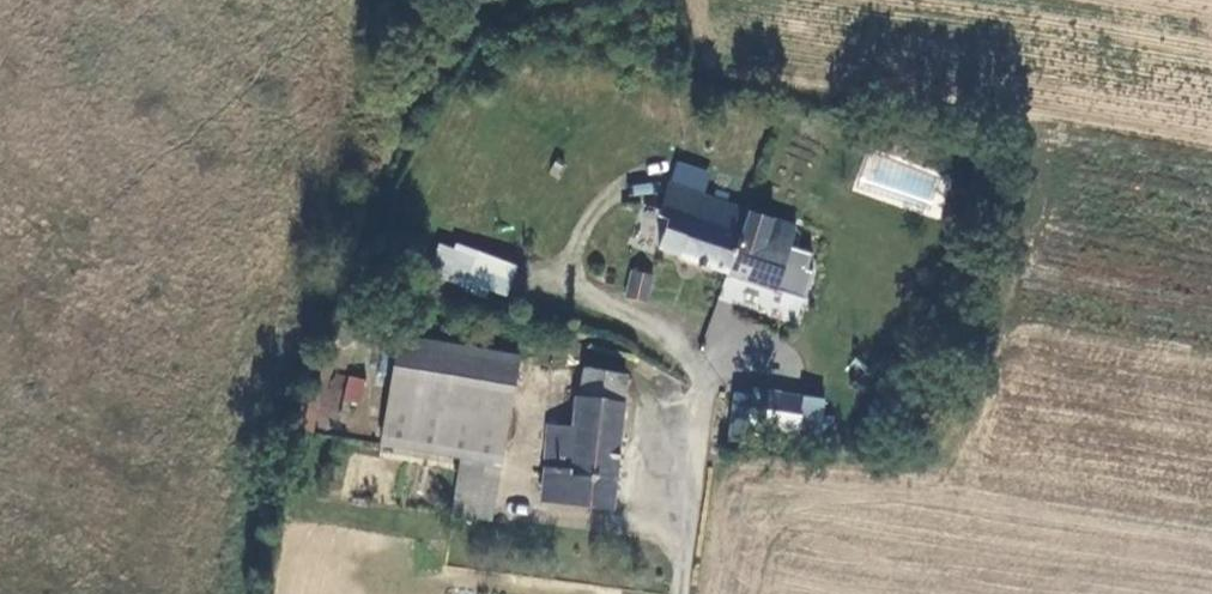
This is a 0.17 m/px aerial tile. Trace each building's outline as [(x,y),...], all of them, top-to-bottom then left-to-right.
[(692,266),(739,283),(759,221),(682,194),(671,225),(681,228),(671,256),(693,264),(692,266)] [(759,221),(739,283),(789,298),(810,238),(759,221)] [(504,300),(517,265),(441,238),(429,273),(504,300)] [(643,276),(636,305),(655,309),(661,281),(643,276)] [(400,335),(391,394),(510,418),(518,359),(400,335)] [(620,404),(615,404),(618,376),(580,371),(576,398),(570,398),(567,429),(617,434),(620,404)] [(366,381),(348,376),(343,401),(360,404),(366,381)] [(314,432),(321,387),(304,384),(297,430),(314,432)] [(504,466),(510,418),(391,394),(383,444),(464,460),(504,466)] [(756,403),(753,416),(772,420),(774,406),(756,403)] [(617,434),(567,429),(542,427),(538,463),(566,465),(562,501),(608,504),(617,434)] [(501,481),(504,466),(464,460),(462,475),(501,481)] [(535,498),(562,501),(566,465),(538,463),(535,498)] [(501,481),(462,475),(453,518),(492,523),(501,481)]
